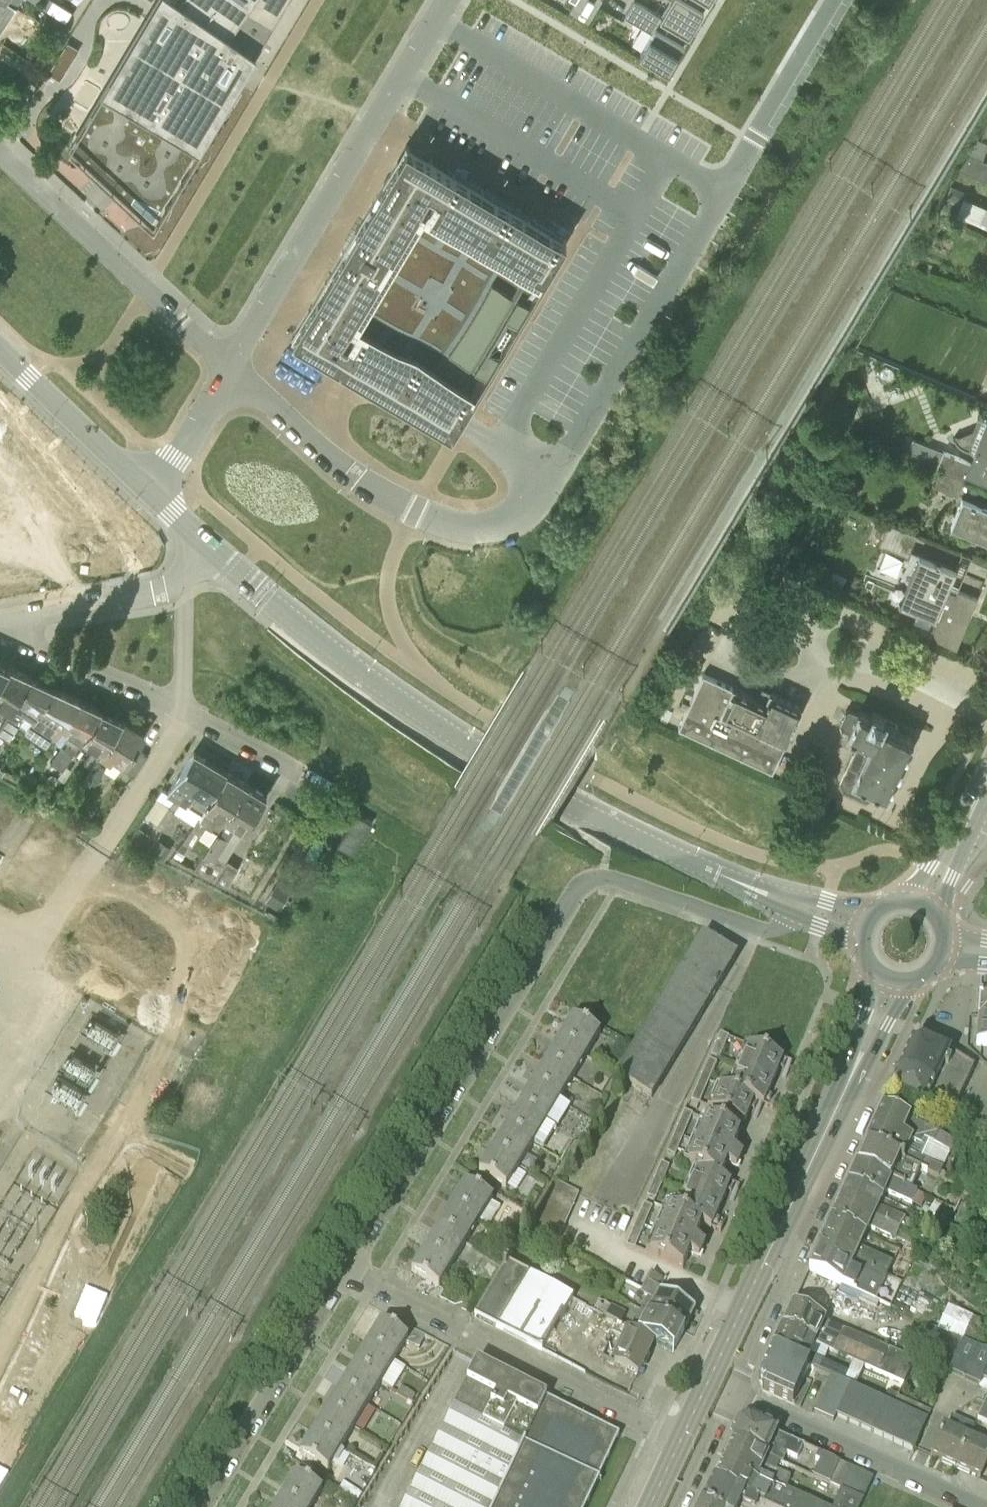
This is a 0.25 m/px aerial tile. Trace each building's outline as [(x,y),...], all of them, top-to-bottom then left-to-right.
[(69,144),(154,224),(204,140),(287,0),(155,0),(69,144)] [(625,15),(651,31),(640,50),(656,60),(669,67),(689,33),(660,17),(661,15),(636,0),(634,0),(625,15)] [(661,15),(660,17),(689,33),(709,0),(670,0),(661,15)] [(48,73),(60,80),(79,49),(68,42),(48,73)] [(978,137),(977,136),(968,152),(981,157),(986,141),(978,137)] [(397,159),(292,336),(452,431),(566,239),(453,172),(406,144),(397,159)] [(986,180),(986,160),(981,157),(968,152),(958,167),(986,180)] [(519,327),(497,363),(507,369),(529,333),(519,327)] [(287,375),(325,392),(337,368),(299,350),(287,375)] [(81,506),(0,408),(0,485),(29,521),(22,536),(0,526),(0,569),(5,571),(9,564),(28,573),(44,553),(38,550),(52,532),(56,537),(81,506)] [(936,469),(939,470),(963,480),(966,474),(986,484),(986,415),(984,414),(979,412),(971,431),(954,437),(955,437),(955,438),(955,439),(956,439),(956,440),(957,440),(957,441),(958,442),(958,443),(959,443),(959,444),(960,444),(960,445),(961,445),(961,446),(962,446),(963,446),(963,447),(964,447),(964,448),(965,448),(966,448),(966,449),(967,449),(968,450),(969,450),(973,452),(969,461),(943,451),(936,469)] [(909,451),(939,460),(943,445),(913,436),(909,451)] [(939,470),(933,486),(957,495),(963,480),(939,470)] [(950,525),(986,540),(986,507),(962,496),(950,525)] [(878,543),(908,555),(917,533),(887,521),(878,543)] [(886,550),(882,568),(899,573),(904,555),(886,550)] [(955,568),(919,553),(899,602),(916,609),(912,619),(929,627),(927,632),(956,647),(977,598),(948,586),(955,568)] [(10,666),(0,661),(0,681),(10,666)] [(31,675),(10,666),(0,681),(0,721),(31,675)] [(686,710),(678,727),(771,770),(784,743),(786,744),(802,706),(799,705),(805,693),(778,680),(772,692),(769,690),(768,691),(762,688),(757,697),(703,673),(694,694),(687,690),(679,707),(686,710)] [(9,735),(25,710),(35,717),(55,686),(31,675),(0,721),(0,730),(9,735)] [(47,747),(53,740),(81,698),(55,686),(35,717),(23,732),(47,747)] [(63,770),(80,743),(102,708),(81,698),(53,740),(61,745),(49,762),(62,771),(63,770)] [(839,779),(842,787),(864,797),(871,795),(874,789),(885,794),(913,737),(899,730),(898,724),(885,719),(884,719),(886,714),(871,707),(868,711),(857,706),(855,711),(849,708),(845,709),(839,722),(841,728),(846,730),(845,733),(848,734),(846,738),(853,741),(847,751),(851,753),(839,779)] [(98,754),(99,755),(124,718),(102,708),(80,743),(92,751),(84,762),(92,767),(95,760),(98,754)] [(124,718),(99,755),(109,761),(110,760),(121,767),(122,765),(135,773),(148,753),(136,745),(145,732),(124,718)] [(163,827),(174,811),(208,759),(194,751),(166,794),(172,797),(156,822),(163,827)] [(226,770),(208,759),(174,811),(183,817),(194,823),(226,770)] [(96,761),(92,767),(85,777),(93,782),(104,766),(96,761)] [(208,821),(219,828),(246,782),(226,770),(194,823),(183,841),(170,857),(177,861),(189,845),(191,846),(201,832),(201,831),(208,821)] [(246,782),(219,828),(217,832),(202,854),(193,869),(226,886),(227,883),(247,894),(256,879),(236,868),(238,865),(227,859),(229,856),(222,851),(230,839),(228,838),(237,824),(244,829),(266,794),(246,782)] [(337,843),(353,852),(372,821),(356,812),(337,843)] [(282,904),(291,887),(279,880),(269,896),(282,904)] [(702,938),(616,1080),(651,1101),(736,959),(702,938)] [(979,988),(975,1047),(986,1048),(986,989),(979,988)] [(559,1041),(586,1058),(600,1035),(573,1018),(559,1041)] [(711,1057),(719,1061),(728,1038),(720,1035),(711,1057)] [(950,1121),(974,1068),(950,1053),(948,1052),(922,1040),(921,1040),(912,1043),(913,1043),(889,1094),(950,1121)] [(545,1063),(573,1080),(586,1058),(559,1041),(545,1063)] [(735,1068),(772,1083),(782,1061),(745,1045),(735,1068)] [(699,1081),(708,1085),(716,1064),(708,1061),(699,1081)] [(532,1085),(560,1102),(573,1080),(545,1063),(532,1085)] [(726,1090),(753,1101),(763,1105),(772,1083),(735,1068),(726,1090)] [(691,1102),(699,1106),(708,1085),(699,1081),(691,1102)] [(519,1107),(547,1124),(560,1102),(532,1085),(519,1107)] [(753,1101),(726,1090),(717,1086),(707,1108),(743,1124),(753,1101)] [(505,1129),(533,1146),(547,1124),(519,1107),(505,1129)] [(866,1145),(921,1170),(931,1175),(935,1166),(907,1154),(912,1143),(916,1145),(919,1139),(933,1145),(939,1134),(882,1109),(866,1145)] [(676,1133),(684,1136),(692,1116),(684,1113),(676,1133)] [(696,1144),(739,1162),(742,1155),(732,1151),(739,1135),(706,1121),(696,1144)] [(492,1150),(520,1167),(533,1146),(505,1129),(492,1150)] [(667,1154),(675,1157),(684,1136),(676,1133),(667,1154)] [(692,1169),(720,1180),(726,1165),(736,1169),(739,1162),(696,1144),(686,1167),(692,1169)] [(911,1191),(921,1170),(866,1145),(856,1167),(911,1191)] [(520,1167),(492,1150),(479,1173),(506,1190),(520,1167)] [(654,1181),(662,1184),(669,1168),(661,1164),(654,1181)] [(926,1198),(911,1191),(856,1167),(848,1184),(883,1200),(886,1193),(921,1209),(926,1198)] [(683,1191),(720,1207),(730,1184),(720,1180),(692,1169),(683,1191)] [(647,1197),(655,1201),(662,1184),(654,1181),(647,1197)] [(579,1194),(555,1183),(547,1195),(574,1207),(579,1194)] [(451,1207),(478,1223),(492,1200),(465,1184),(451,1207)] [(839,1203),(906,1234),(911,1223),(879,1209),(880,1207),(890,1211),(891,1209),(907,1216),(909,1211),(883,1200),(848,1184),(839,1203)] [(673,1213),(701,1225),(711,1230),(720,1207),(683,1191),(673,1213)] [(574,1207),(547,1196),(540,1207),(568,1219),(574,1207)] [(915,1238),(906,1234),(839,1203),(831,1221),(866,1237),(870,1230),(895,1242),(896,1240),(911,1247),(915,1238)] [(635,1226),(643,1229),(652,1209),(644,1205),(635,1226)] [(438,1228),(465,1244),(478,1223),(451,1207),(438,1228)] [(568,1219),(540,1207),(533,1219),(563,1232),(568,1219)] [(658,1233),(701,1251),(704,1245),(694,1240),(701,1225),(673,1213),(668,1211),(658,1233)] [(563,1232),(533,1219),(528,1227),(558,1244),(563,1232)] [(820,1246),(887,1277),(892,1264),(861,1250),(866,1237),(831,1221),(820,1246)] [(914,1237),(923,1241),(930,1225),(921,1221),(914,1237)] [(626,1247),(634,1250),(643,1229),(635,1226),(626,1247)] [(425,1250),(452,1266),(465,1244),(438,1228),(425,1250)] [(699,1258),(701,1251),(658,1233),(649,1256),(682,1270),(689,1254),(699,1258)] [(875,1302),(887,1277),(820,1246),(808,1272),(875,1302)] [(452,1266),(425,1250),(412,1272),(438,1289),(452,1266)] [(506,1265),(474,1317),(542,1351),(573,1300),(506,1265)] [(648,1313),(684,1331),(695,1312),(662,1295),(664,1292),(658,1288),(662,1280),(651,1274),(639,1295),(654,1303),(648,1313)] [(612,1307),(606,1318),(620,1325),(626,1315),(612,1307)] [(782,1329),(822,1349),(904,1385),(914,1361),(887,1349),(793,1308),(782,1329)] [(673,1353),(684,1331),(648,1313),(642,1310),(635,1323),(641,1326),(637,1334),(652,1342),(673,1353)] [(986,1326),(986,1323),(974,1317),(963,1343),(977,1348),(986,1326)] [(368,1345),(394,1361),(408,1339),(381,1323),(368,1345)] [(652,1342),(637,1334),(637,1335),(616,1325),(612,1335),(624,1341),(614,1363),(638,1374),(652,1342)] [(830,1378),(843,1383),(848,1373),(817,1360),(822,1349),(782,1329),(772,1351),(808,1369),(830,1378)] [(977,1348),(963,1343),(954,1360),(948,1372),(979,1387),(978,1389),(986,1393),(986,1352),(977,1348)] [(354,1367),(380,1384),(394,1361),(368,1345),(354,1367)] [(808,1369),(772,1351),(758,1380),(763,1392),(792,1404),(808,1369)] [(402,1506),(586,1506),(599,1480),(598,1479),(619,1436),(546,1399),(546,1398),(477,1362),(402,1506)] [(341,1389),(367,1406),(380,1384),(354,1367),(341,1389)] [(832,1423),(835,1417),(849,1386),(843,1383),(830,1378),(813,1414),(832,1423)] [(860,1390),(849,1386),(835,1417),(846,1422),(860,1390)] [(327,1411),(354,1428),(367,1406),(341,1389),(327,1411)] [(871,1395),(860,1390),(846,1422),(857,1427),(871,1395)] [(882,1400),(871,1395),(857,1427),(868,1432),(882,1400)] [(893,1405),(882,1400),(868,1432),(879,1437),(893,1405)] [(977,1422),(986,1427),(986,1400),(977,1422)] [(904,1410),(893,1405),(879,1437),(890,1441),(904,1410)] [(915,1415),(904,1410),(890,1441),(901,1446),(915,1415)] [(314,1433),(340,1450),(354,1428),(327,1411),(314,1433)] [(926,1420),(915,1415),(901,1446),(912,1451),(926,1420)] [(955,1468),(969,1438),(974,1427),(952,1418),(947,1428),(945,1427),(931,1457),(955,1468)] [(786,1455),(797,1460),(802,1448),(747,1423),(738,1426),(731,1442),(734,1443),(779,1463),(782,1464),(786,1455)] [(340,1450),(314,1433),(301,1455),(327,1472),(340,1450)] [(955,1468),(980,1480),(986,1464),(986,1446),(969,1438),(955,1468)] [(725,1463),(785,1490),(788,1483),(790,1478),(775,1472),(779,1463),(734,1443),(733,1446),(731,1446),(729,1447),(726,1452),(727,1454),(729,1455),(725,1463)] [(838,1465),(815,1455),(812,1461),(819,1464),(813,1478),(829,1485),(838,1465)] [(785,1490),(725,1463),(721,1461),(713,1480),(771,1506),(824,1506),(785,1490)] [(840,1466),(838,1465),(829,1485),(839,1490),(841,1491),(851,1470),(840,1465),(840,1466)] [(861,1475),(851,1470),(841,1491),(852,1496),(861,1475)] [(872,1480),(861,1475),(852,1496),(863,1501),(872,1480)] [(297,1506),(314,1506),(323,1493),(295,1476),(281,1498),(297,1506)] [(704,1506),(771,1506),(713,1480),(701,1506),(704,1506)] [(831,1506),(861,1506),(864,1501),(863,1501),(852,1496),(841,1491),(839,1490),(831,1506)] [(281,1498),(276,1506),(297,1506),(281,1498)]
